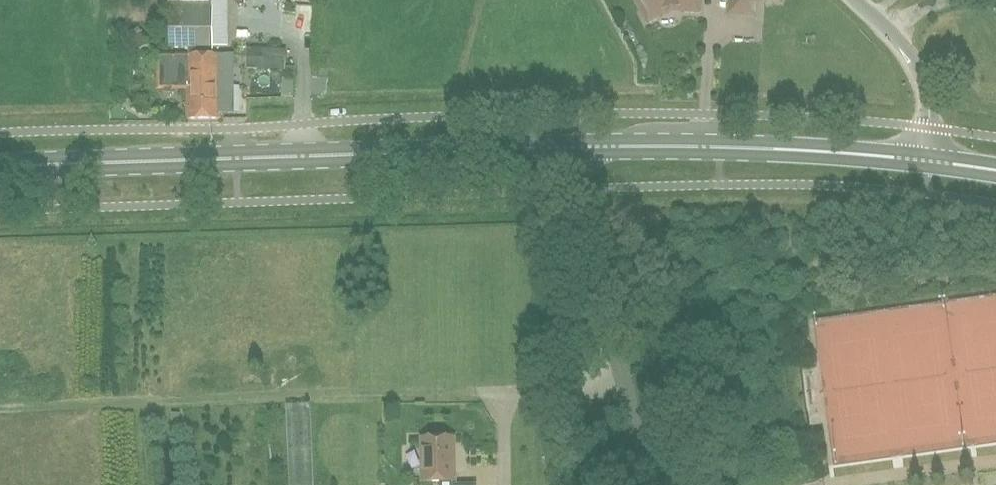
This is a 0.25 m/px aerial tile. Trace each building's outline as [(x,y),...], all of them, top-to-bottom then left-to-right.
[(187,54),(187,56),(157,56),(157,91),(187,91),(186,118),(221,119),(222,55),(212,55),(212,0),(170,0),(170,48),(189,48),(189,54),(187,54)] [(699,0),(638,0),(648,21),(676,7),(678,9),(698,11),(699,0)] [(142,29),(130,34),(135,47),(148,41),(142,29)] [(423,484),(438,484),(454,484),(453,438),(422,438),(423,484)]
